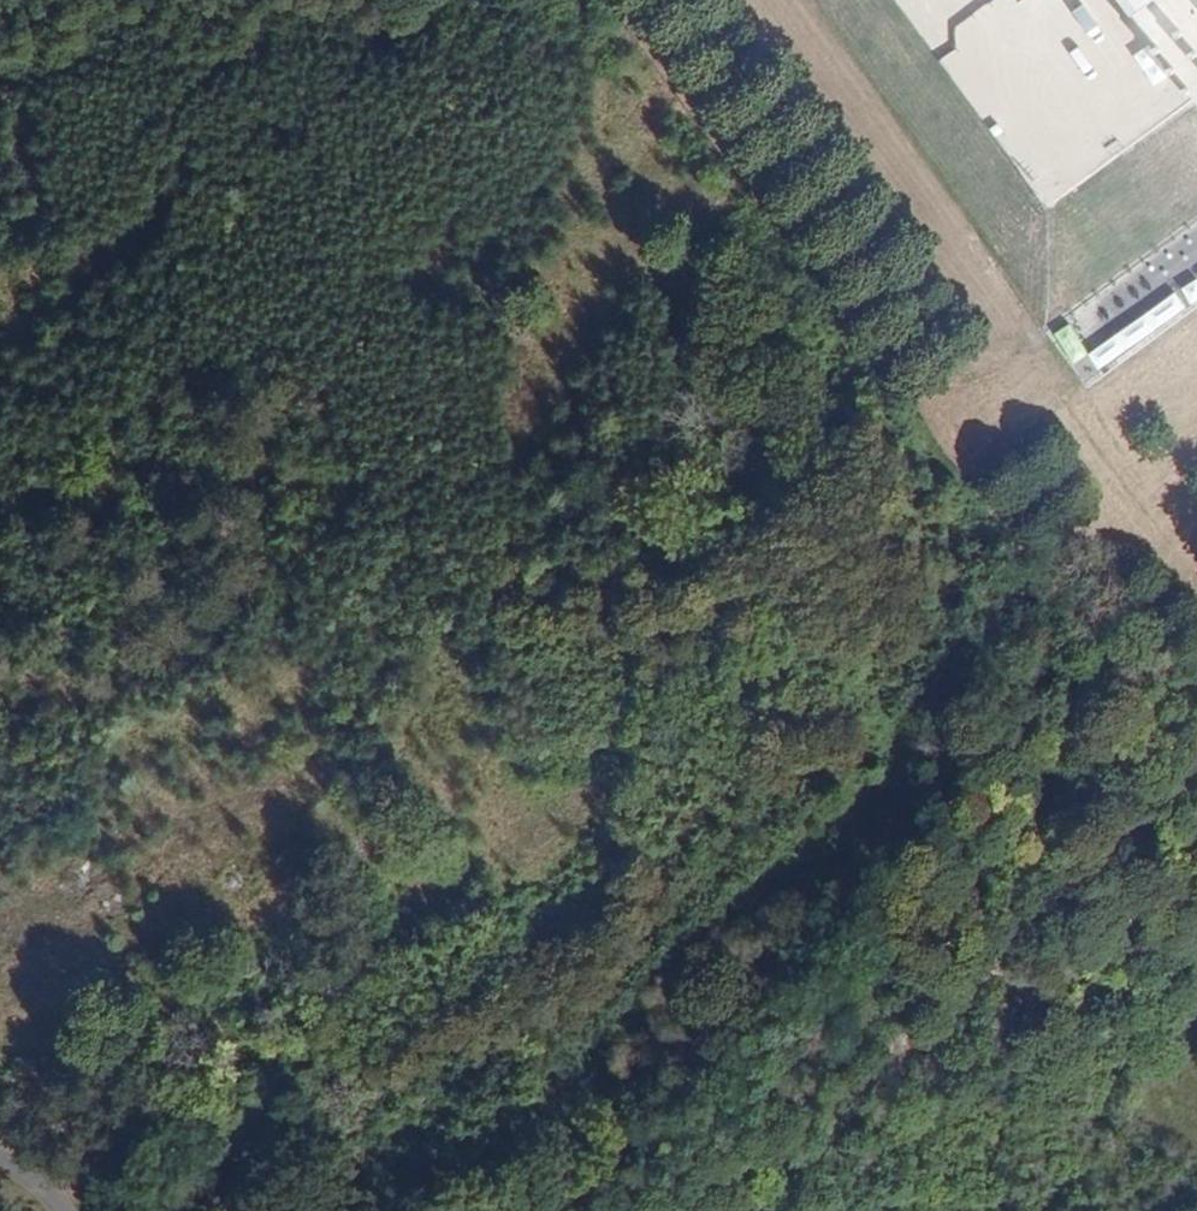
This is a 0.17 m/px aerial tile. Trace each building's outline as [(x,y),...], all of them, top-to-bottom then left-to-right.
[(1183,38),(1185,37),(1185,35),(1185,33),(1185,32),(1184,30),(1182,29),(1180,29),(1179,29),(1177,30),(1176,31),(1175,32),(1175,34),(1175,36),(1176,37),(1177,38),(1179,39),(1180,39),(1182,39),(1183,38)] [(1160,55),(1161,54),(1162,53),(1162,51),(1161,49),(1160,48),(1159,47),(1157,46),(1155,47),(1154,47),(1153,48),(1152,50),(1152,52),(1152,53),(1153,55),(1154,56),(1155,57),(1157,57),(1159,56),(1160,55)] [(1175,76),(1176,74),(1177,73),(1177,71),(1176,69),(1175,68),(1174,67),(1172,67),(1170,67),(1169,67),(1167,69),(1167,70),(1166,72),(1167,73),(1167,75),(1169,76),(1170,77),(1172,77),(1173,77),(1175,76)] [(1190,95),(1191,94),(1192,92),(1192,90),(1191,89),(1190,87),(1188,86),(1187,86),(1185,86),(1183,87),(1182,88),(1181,89),(1181,91),(1181,93),(1182,94),(1183,95),(1185,96),(1187,96),(1188,96),(1190,95)]
